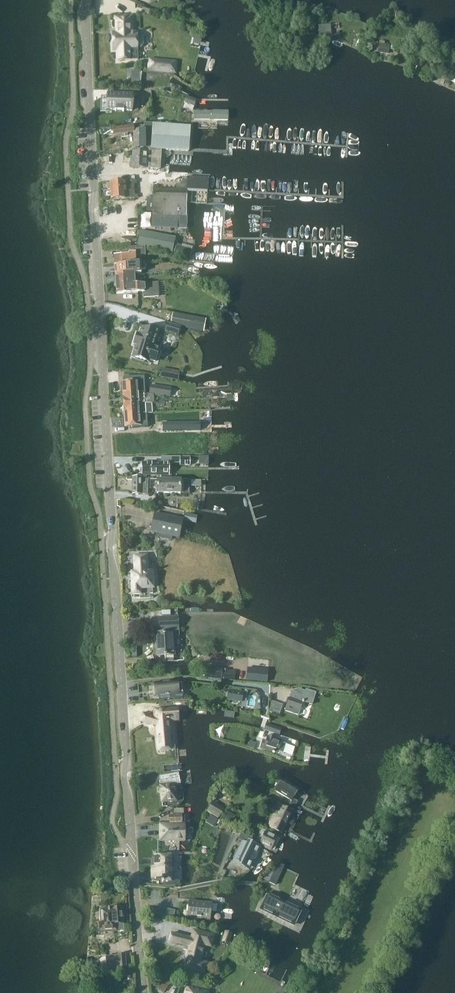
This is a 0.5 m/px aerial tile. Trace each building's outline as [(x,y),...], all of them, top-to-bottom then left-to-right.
[(136,34),(130,34),(129,19),(116,19),(116,34),(112,35),(112,50),(117,50),(117,61),(127,60),(129,60),(136,60),(136,51),(136,49),(136,48),(140,47),(142,47),(144,46),(145,45),(146,43),(145,38),(145,37),(144,36),(142,35),(140,35),(136,35),(136,34)] [(320,33),(332,33),(331,23),(319,24),(320,33)] [(389,52),(390,43),(380,42),(378,50),(389,52)] [(176,74),(177,61),(149,59),(149,63),(148,64),(148,72),(176,74)] [(143,73),(141,92),(149,93),(151,93),(150,91),(163,89),(164,85),(169,86),(169,77),(170,75),(167,75),(143,73)] [(102,97),(101,109),(107,109),(116,110),(116,111),(124,111),(124,110),(132,110),(132,95),(115,94),(108,94),(108,97),(102,97)] [(185,99),(184,103),(193,106),(194,106),(196,101),(196,100),(195,99),(186,96),(185,99)] [(212,111),(213,121),(229,122),(230,112),(212,111)] [(194,112),(194,121),(212,121),(212,112),(194,112)] [(134,132),(134,149),(161,150),(188,151),(190,126),(144,123),(144,126),(113,129),(114,135),(134,132)] [(160,169),(161,150),(134,149),(133,167),(160,169)] [(147,199),(147,211),(153,211),(153,214),(152,227),(177,227),(186,227),(187,202),(187,190),(208,191),(209,178),(187,177),(187,185),(182,185),(176,184),(176,189),(153,189),(153,199),(147,199)] [(110,191),(133,189),(133,184),(135,183),(135,180),(109,182),(110,191)] [(133,195),(133,189),(110,191),(110,199),(136,197),(136,195),(133,195)] [(141,230),(138,245),(145,246),(173,252),(176,238),(142,231),(141,230)] [(177,244),(175,253),(189,257),(190,258),(193,250),(183,247),(184,246),(181,245),(177,244)] [(132,264),(132,263),(136,262),(135,255),(145,254),(145,247),(127,248),(128,255),(114,255),(115,265),(132,264)] [(132,264),(115,265),(115,274),(136,273),(141,273),(140,268),(145,268),(145,262),(136,262),(132,263),(132,264)] [(116,285),(137,283),(136,273),(115,274),(116,285)] [(158,296),(157,282),(137,283),(116,285),(116,293),(137,292),(137,291),(143,290),(144,296),(158,296)] [(203,331),(206,318),(173,311),(171,321),(178,324),(186,325),(185,328),(203,331)] [(168,332),(178,335),(180,327),(168,323),(166,329),(165,331),(168,332)] [(137,345),(136,345),(133,356),(134,357),(137,358),(149,362),(150,360),(156,362),(160,349),(154,347),(160,329),(150,326),(149,330),(142,327),(140,334),(138,333),(135,344),(137,345)] [(125,383),(122,383),(123,393),(144,392),(145,392),(144,384),(144,381),(144,375),(135,376),(134,376),(124,377),(125,383)] [(151,385),(150,393),(170,397),(171,389),(151,385)] [(144,392),(123,393),(124,404),(145,403),(146,403),(145,392),(144,392)] [(145,403),(124,404),(124,415),(145,414),(147,414),(151,413),(153,413),(152,402),(146,403),(145,403)] [(145,414),(124,415),(125,426),(146,424),(145,414)] [(142,474),(142,478),(147,478),(147,474),(157,474),(157,479),(172,479),(172,474),(169,474),(169,463),(181,463),(181,466),(190,466),(190,456),(181,456),(181,457),(162,457),(162,463),(142,463),(142,474)] [(132,480),(132,493),(147,493),(147,482),(147,479),(141,479),(141,477),(132,477),(132,480)] [(172,479),(157,479),(157,493),(188,493),(188,479),(172,479)] [(154,513),(150,530),(158,532),(158,536),(172,539),(172,535),(178,537),(180,530),(180,529),(183,519),(154,513)] [(146,571),(146,556),(135,556),(136,571),(133,572),(134,598),(153,597),(152,571),(146,571)] [(173,661),(173,654),(175,654),(174,638),(179,634),(178,616),(160,618),(161,633),(156,633),(157,655),(166,654),(167,661),(173,661)] [(235,680),(236,670),(223,668),(223,667),(207,665),(206,677),(235,680)] [(264,668),(244,666),(243,678),(263,680),(264,668)] [(177,682),(154,684),(155,696),(159,695),(159,700),(183,698),(184,683),(177,682)] [(305,692),(297,689),(296,693),(291,691),(285,711),(298,715),(302,701),(311,704),(314,693),(305,690),(305,692)] [(243,693),(230,691),(228,699),(241,701),(243,693)] [(170,718),(170,712),(178,711),(177,705),(160,706),(160,710),(154,711),(154,718),(144,714),(141,720),(157,726),(159,750),(168,750),(167,732),(166,719),(170,718)] [(262,740),(260,747),(272,750),(272,751),(274,752),(274,751),(275,752),(275,751),(277,752),(285,754),(288,743),(281,740),(274,738),(274,736),(269,735),(267,741),(262,740)] [(161,787),(159,789),(159,792),(161,794),(162,801),(176,799),(175,784),(180,784),(178,773),(159,777),(160,785),(161,787)] [(292,809),(297,802),(294,800),(293,797),(298,789),(282,779),(276,789),(280,792),(280,794),(291,800),(291,802),(288,807),(292,809)] [(251,789),(259,793),(262,787),(254,783),(251,789)] [(218,816),(223,809),(212,802),(208,809),(218,816)] [(270,823),(270,824),(270,826),(271,827),(272,828),(279,831),(282,832),(292,811),(282,806),(279,804),(274,813),(270,823)] [(228,811),(223,819),(231,824),(236,816),(228,811)] [(218,820),(211,815),(206,822),(213,827),(214,826),(215,827),(219,821),(218,820)] [(184,836),(184,824),(160,824),(161,836),(167,836),(167,840),(177,840),(177,836),(184,836)] [(271,849),(276,836),(266,832),(266,831),(261,829),(256,841),(261,844),(261,845),(271,849)] [(239,851),(234,862),(245,868),(250,870),(255,859),(258,852),(260,848),(260,847),(249,842),(250,839),(241,833),(238,839),(243,842),(239,851)] [(162,882),(163,882),(163,886),(176,886),(176,881),(171,881),(171,856),(155,856),(155,867),(153,867),(153,874),(155,874),(155,878),(162,878),(162,882)] [(269,882),(275,885),(285,866),(278,863),(269,882)] [(178,899),(179,891),(166,889),(165,897),(178,899)] [(270,897),(266,895),(260,907),(295,923),(300,910),(297,909),(297,907),(292,905),(290,906),(275,899),(274,897),(271,896),(270,897)] [(210,918),(212,903),(189,901),(188,917),(210,918)] [(100,929),(114,928),(114,924),(124,923),(123,908),(103,909),(104,921),(100,921),(100,929)] [(212,946),(214,935),(194,930),(193,938),(173,933),(171,941),(188,945),(187,948),(190,949),(186,968),(205,973),(208,963),(201,961),(205,944),(212,946)] [(230,944),(233,933),(225,931),(222,942),(230,944)] [(126,967),(125,954),(118,954),(118,955),(107,956),(107,966),(111,965),(120,964),(120,967),(126,967)] [(221,979),(231,971),(225,963),(215,971),(221,979)] [(153,985),(165,992),(166,992),(172,983),(160,975),(153,985)]
